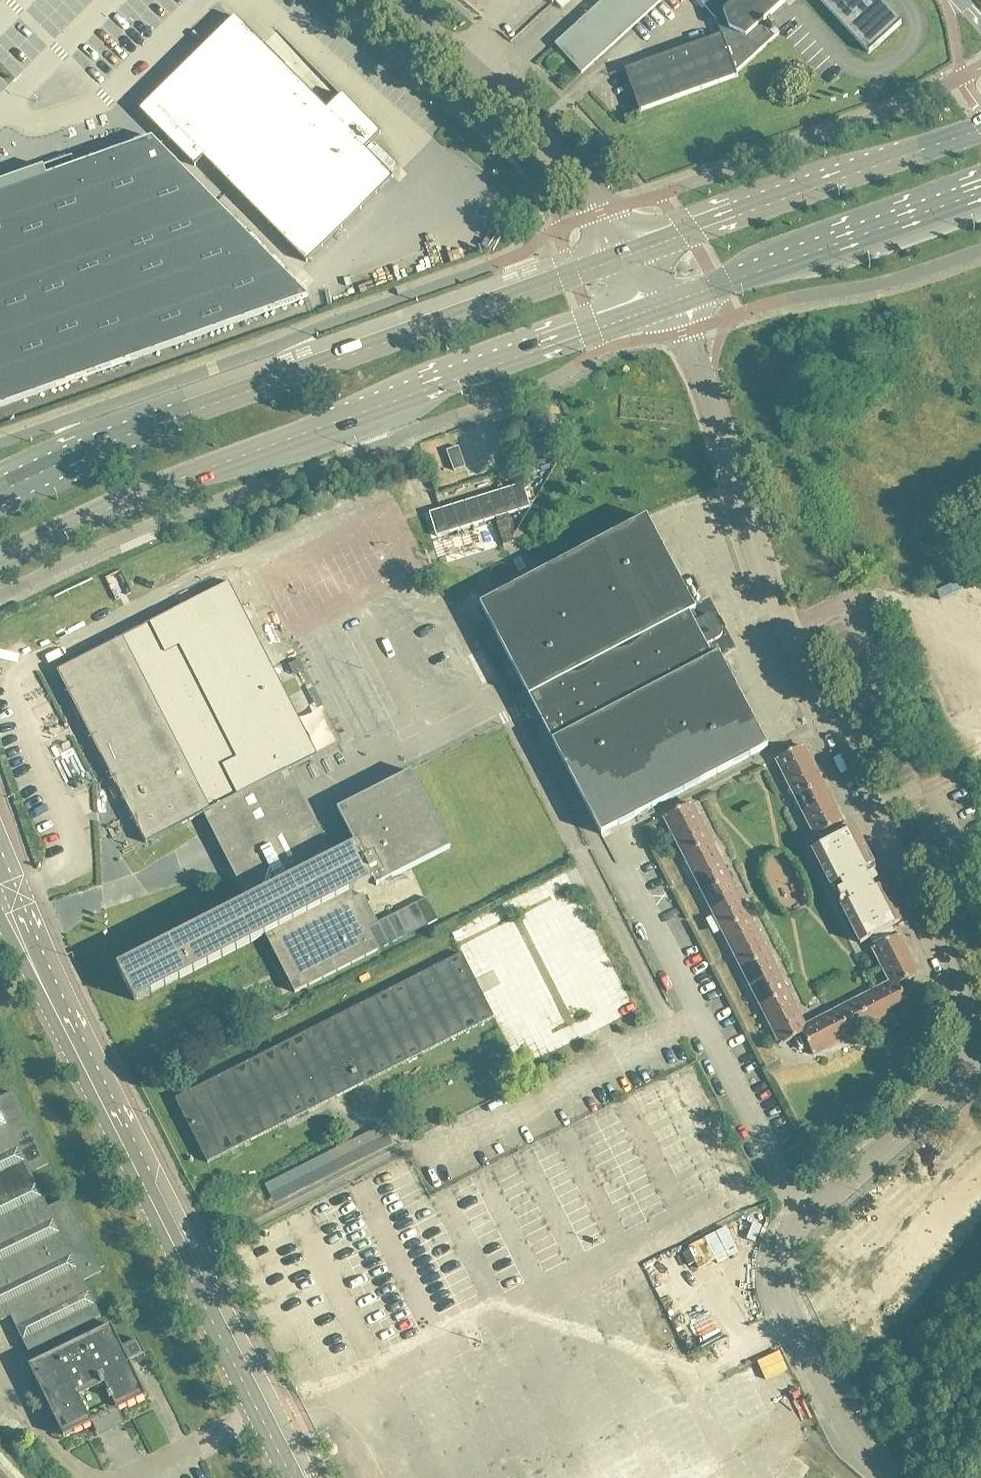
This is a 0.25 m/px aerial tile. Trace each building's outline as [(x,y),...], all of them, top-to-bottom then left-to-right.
[(555,43),(581,73),(661,0),(602,0),(555,43)] [(762,22),(786,0),(696,0),(716,20),(721,34),(624,68),(639,110),(737,75),(736,71),(775,36),(762,22)] [(868,52),(901,22),(901,21),(900,21),(881,0),(820,0),(868,52)] [(235,15),(148,101),(178,130),(169,139),(195,166),(204,157),(306,261),(393,176),(365,148),(381,132),(342,94),(327,109),(235,15)] [(308,296),(152,137),(76,165),(72,155),(0,181),(0,406),(308,296)] [(467,166),(465,178),(481,181),(483,170),(467,166)] [(466,467),(459,446),(447,450),(454,471),(466,467)] [(523,483),(429,512),(436,536),(530,507),(523,483)] [(767,746),(720,657),(729,652),(727,649),(723,651),(718,640),(719,639),(720,638),(721,637),(722,635),(722,634),(722,633),(722,632),(722,631),(722,629),(717,620),(716,619),(715,618),(714,617),(713,617),(712,616),(711,616),(709,616),(707,617),(706,617),(700,607),(704,605),(702,601),(693,606),(646,516),(537,574),(480,604),(601,834),(767,746)] [(293,991),(378,948),(383,945),(437,918),(426,896),(377,921),(362,892),(352,897),(349,891),(373,879),(376,885),(450,847),(449,846),(450,846),(412,771),(411,772),(411,771),(337,808),(355,844),(332,855),(313,820),(307,823),(281,773),(288,769),(317,754),(252,626),(230,581),(141,626),(57,669),(145,842),(203,812),(210,809),(232,851),(225,855),(248,899),(119,965),(117,966),(117,967),(134,1001),(215,959),(264,934),(277,959),(293,991)] [(484,644),(497,638),(490,625),(477,632),(484,644)] [(299,659),(288,665),(294,676),(305,670),(299,659)] [(813,765),(803,745),(776,759),(786,778),(813,765)] [(822,783),(813,765),(786,778),(796,797),(822,783)] [(832,802),(822,783),(796,797),(806,816),(832,802)] [(842,822),(832,802),(806,816),(816,835),(818,834),(840,823),(842,822)] [(701,822),(691,803),(664,816),(674,836),(701,822)] [(710,841),(701,822),(674,836),(684,855),(710,841)] [(877,879),(874,872),(875,868),(873,864),(874,864),(855,827),(845,832),(840,823),(818,834),(822,843),(812,849),(831,886),(833,889),(838,891),(841,897),(840,902),(842,905),(841,906),(860,943),(870,938),(875,947),(897,935),(893,926),(903,921),(884,884),(883,884),(882,880),(877,879)] [(720,860),(710,841),(684,855),(694,874),(720,860)] [(730,879),(720,860),(694,874),(703,893),(730,879)] [(739,898),(730,879),(703,893),(713,911),(739,898)] [(749,917),(739,898),(713,911),(723,930),(749,917)] [(759,936),(749,917),(723,930),(732,949),(759,936)] [(897,935),(875,947),(873,948),(883,967),(909,953),(899,934),(897,935)] [(768,955),(759,936),(732,949),(742,968),(768,955)] [(209,1161),(237,1147),(494,1017),(462,953),(176,1098),(176,1097),(175,1097),(208,1163),(209,1162),(209,1161)] [(919,973),(909,953),(883,967),(891,982),(893,987),(906,980),(919,973)] [(778,973),(768,955),(742,968),(752,987),(778,973)] [(788,992),(778,973),(752,987),(761,1006),(788,992)] [(908,1006),(903,996),(911,991),(906,980),(893,987),(891,982),(875,989),(889,1016),(908,1006)] [(889,1016),(875,989),(856,999),(870,1025),(889,1016)] [(797,1011),(788,992),(761,1006),(771,1025),(797,1011)] [(870,1025),(856,999),(837,1009),(851,1035),(870,1025)] [(851,1035),(837,1009),(818,1019),(832,1045),(851,1035)] [(807,1031),(805,1026),(797,1011),(771,1025),(781,1044),(794,1038),(807,1031)] [(832,1045),(818,1019),(805,1026),(807,1031),(794,1038),(800,1049),(807,1045),(812,1055),(832,1045)] [(12,1092),(0,1098),(0,1187),(29,1173),(48,1164),(12,1092)] [(378,1137),(279,1179),(287,1197),(293,1194),(290,1186),(312,1177),(311,1174),(334,1165),(338,1174),(385,1154),(378,1137)] [(65,1200),(47,1208),(29,1173),(0,1187),(0,1321),(10,1316),(28,1352),(50,1341),(77,1328),(100,1317),(82,1280),(100,1272),(65,1200)] [(146,1397),(129,1363),(143,1356),(143,1357),(144,1356),(137,1340),(136,1341),(122,1348),(111,1325),(83,1338),(77,1328),(50,1341),(56,1352),(27,1365),(63,1438),(65,1437),(64,1436),(143,1397),(144,1398),(146,1397)]
